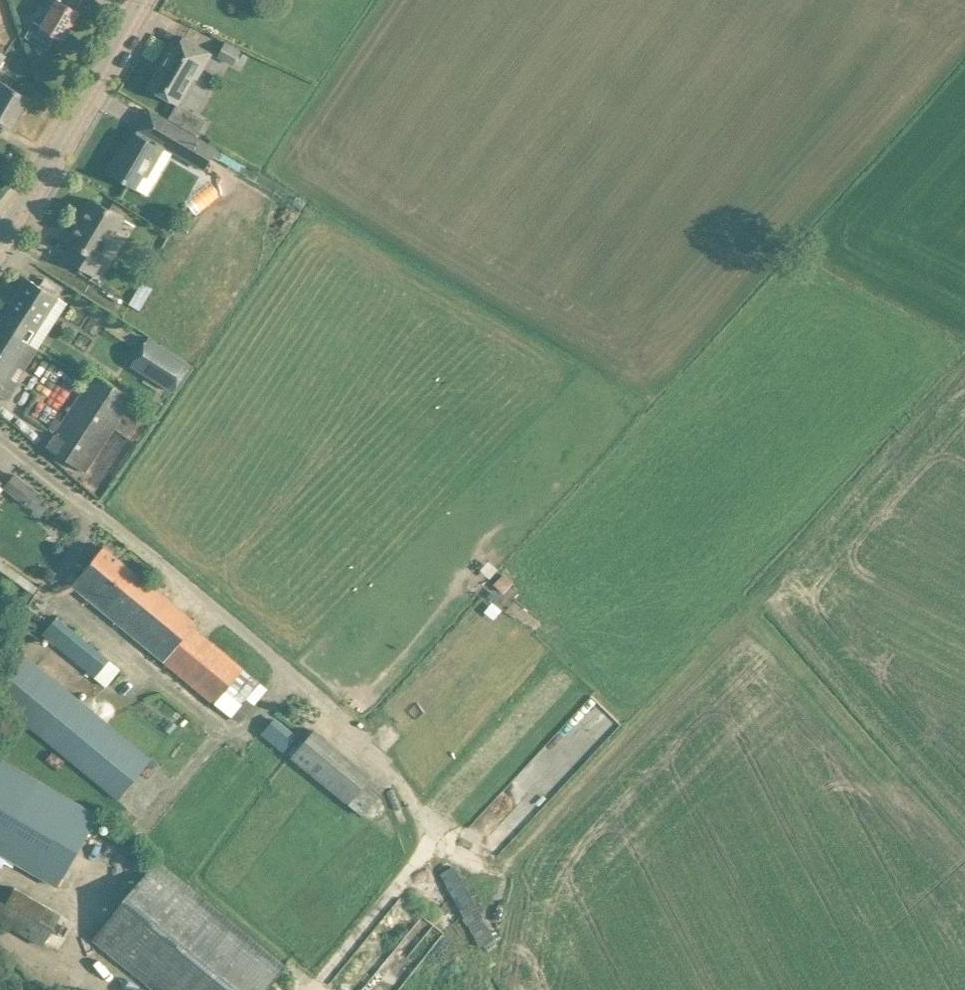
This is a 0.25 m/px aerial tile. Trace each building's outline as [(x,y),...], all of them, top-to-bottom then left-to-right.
[(42,26),(34,21),(25,36),(47,50),(55,36),(62,40),(79,12),(76,10),(81,0),(57,0),(42,26)] [(147,87),(165,97),(178,105),(197,73),(200,74),(212,54),(200,46),(183,36),(176,48),(172,45),(147,87)] [(217,57),(232,65),(241,49),(226,41),(217,57)] [(11,127),(29,97),(12,87),(4,82),(0,80),(0,120),(11,127)] [(170,122),(158,141),(202,167),(213,148),(170,122)] [(107,171),(125,182),(135,188),(144,174),(147,176),(163,149),(135,133),(120,158),(117,156),(107,171)] [(67,259),(84,269),(94,274),(102,260),(100,259),(124,218),(108,209),(91,199),(82,215),(84,217),(69,242),(75,246),(67,259)] [(0,321),(0,325),(28,343),(29,342),(38,348),(67,303),(28,278),(0,321)] [(0,325),(0,396),(8,400),(19,383),(16,381),(38,348),(29,342),(28,343),(0,325)] [(149,337),(131,364),(173,391),(190,363),(149,337)] [(47,428),(56,433),(47,447),(85,472),(134,398),(95,373),(63,422),(55,417),(47,428)] [(5,487),(27,505),(34,511),(40,505),(32,498),(37,492),(15,474),(5,487)] [(103,546),(91,562),(72,584),(237,722),(265,687),(192,627),(195,622),(103,546)] [(504,574),(495,583),(504,592),(513,583),(504,574)] [(42,634),(106,685),(120,668),(56,616),(42,634)] [(0,685),(0,701),(116,797),(151,757),(25,654),(0,685)] [(274,716),(262,732),(282,749),(294,732),(274,716)] [(314,726),(291,756),(347,802),(349,801),(362,813),(384,787),(371,777),(373,775),(314,726)] [(57,886),(99,814),(0,757),(0,854),(57,886)] [(157,859),(93,937),(156,989),(266,989),(287,964),(157,859)] [(0,914),(0,917),(58,950),(76,921),(15,886),(0,914)]
